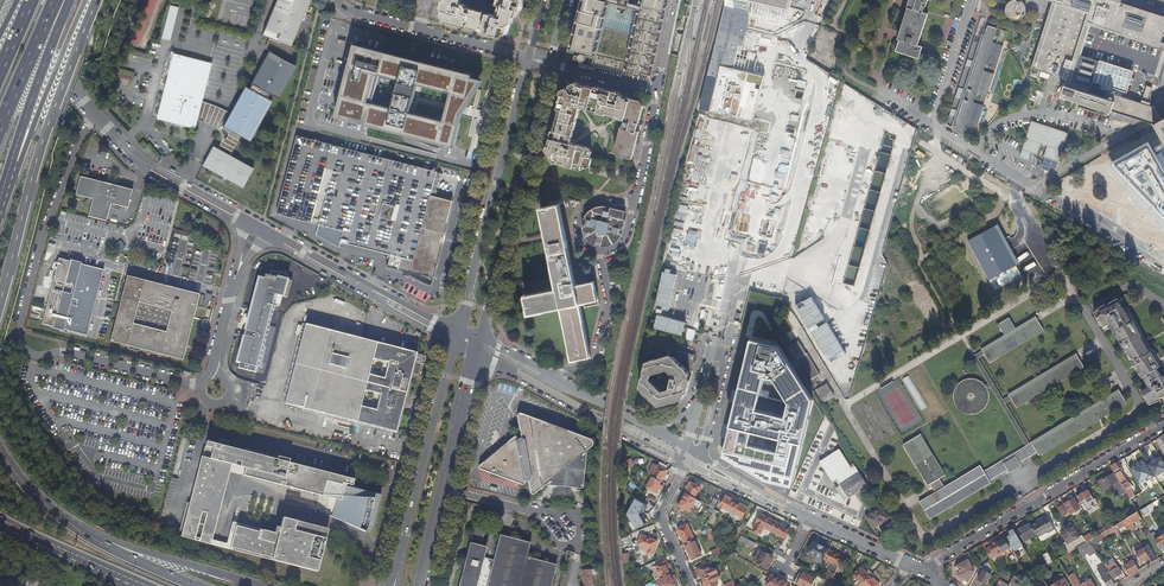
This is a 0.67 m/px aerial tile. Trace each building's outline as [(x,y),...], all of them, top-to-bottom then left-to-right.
[(308,0),(275,0),(261,34),(289,46),(308,0)] [(486,28),(489,19),(489,17),(487,15),(486,14),(484,14),(484,11),(466,7),(467,5),(465,3),(459,2),(460,0),(449,0),(446,9),(448,10),(446,18),(447,21),(463,25),(464,22),(467,24),(466,26),(475,28),(475,25),(486,28)] [(499,35),(500,32),(505,33),(508,32),(508,31),(513,16),(515,16),(518,15),(520,9),(521,10),(523,0),(497,0),(496,3),(500,4),(497,15),(487,12),(486,14),(487,15),(489,17),(489,19),(486,28),(485,31),(499,35)] [(588,53),(596,56),(611,0),(586,0),(586,2),(590,3),(589,6),(584,9),(574,49),(582,52),(588,53)] [(596,56),(595,62),(623,69),(641,0),(611,0),(596,56)] [(623,69),(650,76),(668,0),(641,0),(623,69)] [(767,64),(768,59),(740,53),(748,17),(785,26),(789,8),(754,0),(725,0),(699,109),(753,122),(754,120),(767,64)] [(789,8),(791,0),(754,0),(789,8)] [(909,2),(907,7),(910,8),(909,10),(902,33),(896,50),(919,57),(923,46),(918,44),(929,13),(924,11),(924,10),(926,5),(926,6),(928,0),(910,0),(909,2)] [(1026,12),(1026,9),(1025,5),(1023,2),(1021,1),(1020,0),(1013,0),(1012,0),(1009,3),(1007,6),(1006,10),(1007,14),(1010,17),(1013,19),(1017,19),(1021,18),(1024,16),(1026,12)] [(1053,1),(1031,67),(1041,70),(1039,75),(1048,78),(1050,73),(1067,79),(1065,85),(1064,85),(1064,87),(1061,96),(1110,112),(1108,118),(1121,122),(1121,120),(1135,125),(1142,121),(1147,122),(1152,124),(1161,119),(1156,108),(1151,106),(1147,105),(1148,102),(1151,92),(1153,88),(1147,86),(1142,100),(1141,103),(1107,91),(1105,98),(1090,93),(1094,82),(1100,63),(1079,55),(1089,25),(1127,37),(1159,47),(1160,42),(1163,30),(1163,17),(1120,3),(1121,0),(1049,0),(1053,1)] [(161,38),(170,40),(177,7),(169,5),(161,38)] [(979,42),(973,40),(947,123),(952,127),(954,120),(957,121),(954,128),(963,134),(966,124),(977,128),(984,105),(974,102),(977,93),(987,96),(994,73),(984,70),(986,65),(996,68),(1002,48),(1003,45),(993,42),(997,28),(988,25),(985,35),(982,34),(979,42)] [(997,28),(993,42),(1003,45),(1004,41),(1007,32),(997,28)] [(341,85),(333,116),(450,147),(459,114),(480,77),(352,43),(344,74),(341,85)] [(229,156),(240,137),(249,141),(271,101),(265,98),(268,94),(276,98),(294,67),(267,51),(249,83),(251,84),(248,88),(244,86),(229,113),(217,106),(210,103),(204,101),(200,100),(209,62),(180,55),(174,53),(157,119),(193,128),(196,115),(200,116),(208,119),(216,123),(226,128),(231,132),(220,151),(212,147),(202,165),(203,166),(242,188),(252,169),(229,156)] [(588,53),(582,52),(581,54),(579,54),(577,55),(576,55),(576,56),(576,58),(577,59),(578,59),(581,59),(582,60),(583,61),(585,61),(586,60),(588,53)] [(1100,63),(1094,82),(1126,92),(1133,70),(1103,61),(1101,61),(1100,63)] [(733,232),(774,242),(778,226),(780,223),(784,204),(779,202),(803,106),(811,108),(815,90),(808,88),(811,75),(767,64),(754,120),(764,122),(746,195),(743,195),(733,232)] [(994,73),(996,68),(986,65),(984,70),(994,73)] [(128,87),(133,72),(119,68),(115,83),(128,87)] [(561,94),(559,102),(556,101),(554,109),(555,109),(554,112),(553,112),(550,127),(550,128),(550,130),(549,130),(547,138),(549,138),(546,150),(549,153),(551,154),(552,156),(552,157),(552,159),(554,162),(557,163),(559,163),(581,168),(582,167),(587,168),(590,166),(592,158),(590,158),(592,150),(605,153),(620,156),(626,158),(629,141),(631,142),(636,143),(639,131),(634,129),(635,125),(637,125),(637,124),(638,124),(642,106),(639,100),(626,97),(626,98),(623,98),(622,97),(622,96),(619,95),(619,94),(610,92),(602,90),(593,88),(593,89),(577,85),(578,84),(573,83),(569,85),(569,87),(567,89),(566,89),(564,88),(562,90),(561,94)] [(987,96),(977,93),(974,102),(984,105),(987,96)] [(838,101),(826,139),(842,144),(854,106),(838,101)] [(1161,119),(1152,124),(1162,142),(1153,147),(1155,152),(1163,148),(1163,117),(1161,119)] [(1047,126),(1031,121),(1030,123),(1022,149),(1029,151),(1037,154),(1040,144),(1046,146),(1043,156),(1057,161),(1067,132),(1051,127),(1050,131),(1048,130),(1046,129),(1047,126)] [(694,128),(687,161),(695,162),(702,130),(694,128)] [(295,135),(292,147),(315,153),(318,141),(295,135)] [(142,140),(138,143),(143,148),(147,145),(142,140)] [(322,178),(329,179),(370,190),(379,156),(318,141),(315,153),(292,147),(276,212),(310,221),(322,178)] [(632,159),(634,150),(636,143),(631,142),(629,141),(626,158),(632,159)] [(1109,163),(1163,221),(1163,168),(1155,152),(1153,147),(1149,141),(1109,163)] [(370,190),(329,179),(319,217),(315,233),(338,246),(339,241),(389,254),(399,257),(397,267),(432,277),(451,200),(429,195),(436,171),(379,156),(370,190)] [(91,208),(88,217),(98,219),(102,221),(107,222),(109,211),(110,206),(111,205),(113,205),(115,206),(119,207),(126,208),(129,209),(131,200),(134,191),(120,187),(115,186),(113,186),(114,181),(107,180),(106,184),(104,184),(100,183),(95,181),(91,180),(80,178),(78,186),(76,196),(86,198),(89,199),(91,200),(93,200),(92,202),(91,208)] [(558,205),(540,209),(545,233),(547,241),(554,275),(557,290),(525,296),(528,314),(560,308),(571,361),(590,358),(579,305),(597,301),(593,283),(575,287),(558,205)] [(625,212),(620,210),(619,210),(618,213),(609,211),(604,209),(601,209),(595,210),(590,213),(587,217),(585,219),(584,223),(583,227),(584,230),(585,234),(586,238),(589,241),(593,244),(596,245),(599,246),(602,246),(606,245),(609,244),(612,243),(615,240),(618,236),(619,235),(619,234),(625,212)] [(995,226),(968,240),(995,291),(1022,276),(995,226)] [(806,251),(814,245),(811,241),(803,246),(806,251)] [(55,245),(48,243),(46,253),(52,254),(55,245)] [(1162,253),(1154,248),(1151,255),(1159,259),(1162,253)] [(740,264),(742,257),(728,253),(726,260),(740,264)] [(104,271),(59,259),(43,325),(87,337),(104,271)] [(836,287),(849,290),(850,285),(854,286),(858,268),(848,265),(846,272),(842,271),(842,270),(840,269),(839,275),(841,275),(841,278),(840,283),(837,282),(836,287)] [(285,276),(268,272),(267,277),(261,276),(260,280),(255,279),(232,363),(254,369),(271,306),(276,308),(279,298),(284,299),(289,283),(284,282),(285,276)] [(669,309),(677,275),(663,272),(656,306),(669,309)] [(199,296),(126,277),(109,341),(182,360),(199,296)] [(1124,312),(1122,309),(1121,309),(1116,302),(1104,309),(1103,308),(1094,313),(1095,314),(1093,316),(1102,330),(1110,326),(1114,334),(1116,338),(1114,339),(1121,350),(1123,349),(1125,352),(1123,353),(1129,362),(1131,361),(1133,364),(1131,365),(1138,377),(1140,376),(1147,387),(1146,388),(1145,390),(1143,390),(1139,392),(1142,395),(1141,396),(1144,401),(1145,400),(1148,404),(1147,405),(1150,408),(1154,405),(1154,404),(1161,399),(1163,397),(1163,379),(1161,379),(1156,371),(1158,370),(1156,366),(1155,367),(1152,363),(1154,361),(1152,358),(1150,359),(1148,356),(1148,355),(1139,340),(1138,341),(1136,337),(1138,336),(1136,333),(1134,334),(1131,329),(1132,329),(1125,317),(1123,318),(1121,314),(1124,312)] [(681,334),(684,320),(656,313),(652,326),(681,334)] [(981,351),(980,351),(988,365),(989,364),(989,363),(1042,331),(1042,332),(1043,331),(1035,318),(1034,318),(1035,319),(1015,331),(1008,319),(997,327),(1004,338),(981,351)] [(824,320),(809,330),(827,359),(842,349),(824,320)] [(352,421),(373,341),(303,323),(282,403),(352,421)] [(695,330),(687,328),(685,338),(693,340),(695,330)] [(778,344),(750,338),(723,455),(767,481),(791,487),(811,405),(810,404),(811,398),(778,344)] [(421,353),(373,341),(352,421),(393,431),(406,382),(408,372),(415,374),(421,353)] [(797,342),(789,347),(794,355),(792,357),(795,361),(797,360),(810,380),(820,374),(807,354),(805,355),(797,342)] [(685,392),(689,378),(690,372),(688,370),(691,369),(694,355),(678,351),(677,357),(675,358),(672,354),(666,356),(646,362),(644,372),(648,373),(646,379),(644,379),(645,377),(643,376),(641,388),(657,405),(684,398),(685,392)] [(855,363),(857,353),(849,351),(846,360),(855,363)] [(1076,354),(1076,355),(1076,356),(1008,396),(1007,396),(1016,410),(1017,410),(1016,409),(1083,368),(1084,369),(1085,368),(1076,354)] [(988,402),(989,399),(989,398),(988,395),(988,393),(987,391),(986,388),(983,386),(981,383),(979,382),(977,381),(974,381),(972,380),(970,380),(965,381),(963,382),(960,384),(958,386),(956,388),(954,391),(953,395),(953,396),(953,399),(953,402),(954,405),(955,408),(956,409),(958,411),(960,413),(964,415),(967,416),(970,416),(973,416),(975,416),(978,415),(981,413),(983,411),(985,409),(987,406),(988,403),(988,402)] [(826,385),(816,391),(825,405),(835,399),(826,385)] [(1118,391),(1118,392),(1032,444),(1031,443),(1030,444),(1031,445),(984,473),(980,467),(979,467),(980,468),(945,489),(939,480),(945,476),(944,476),(920,437),(921,436),(920,436),(903,446),(903,447),(904,446),(928,486),(927,486),(927,487),(929,486),(935,495),(920,504),(919,504),(929,522),(930,521),(929,520),(989,484),(990,485),(991,485),(990,482),(1015,467),(1036,454),(1039,458),(1040,457),(1039,456),(1126,404),(1126,405),(1127,405),(1118,391)] [(521,418),(520,419),(520,421),(524,441),(521,440),(519,441),(518,440),(517,440),(516,440),(515,440),(511,443),(484,467),(483,468),(484,469),(523,484),(524,484),(525,484),(525,482),(527,482),(528,482),(531,479),(533,491),(534,492),(534,493),(535,493),(536,492),(545,485),(585,490),(587,449),(589,448),(590,446),(591,445),(592,444),(591,443),(585,440),(524,417),(523,417),(522,417),(521,418)] [(368,493),(345,487),(352,487),(354,480),(291,465),(291,466),(288,466),(289,461),(277,458),(277,460),(275,459),(275,457),(244,449),(243,453),(233,450),(222,448),(206,443),(202,459),(227,465),(231,466),(233,466),(245,469),(243,477),(317,496),(322,496),(338,498),(337,505),(336,511),(333,519),(365,533),(367,527),(373,529),(382,496),(368,493)] [(820,462),(819,463),(831,482),(836,480),(839,486),(835,489),(843,502),(867,487),(855,468),(854,468),(852,466),(849,467),(838,451),(820,462)] [(622,462),(626,470),(635,464),(631,457),(622,462)] [(227,465),(202,459),(190,506),(186,505),(179,536),(211,544),(215,531),(218,516),(231,466),(227,465)] [(1148,466),(1154,477),(1155,478),(1163,473),(1163,465),(1160,459),(1156,461),(1152,463),(1148,466)] [(1148,466),(1145,462),(1137,467),(1136,465),(1129,470),(1138,485),(1148,479),(1148,481),(1154,477),(1148,466)] [(1119,469),(1116,464),(1110,467),(1119,482),(1125,492),(1128,497),(1130,500),(1135,497),(1130,488),(1130,487),(1131,486),(1129,484),(1128,484),(1126,481),(1128,480),(1124,476),(1124,477),(1121,472),(1122,471),(1123,470),(1121,468),(1119,469)] [(653,477),(661,481),(667,470),(658,465),(653,476),(653,477)] [(1125,492),(1119,482),(1118,482),(1113,475),(1103,481),(1102,480),(1097,483),(1102,493),(1108,490),(1108,488),(1116,484),(1122,494),(1125,492)] [(656,491),(661,481),(653,477),(653,476),(647,487),(656,491)] [(688,491),(686,494),(695,498),(701,487),(690,482),(686,490),(688,491)] [(1095,500),(1091,493),(1089,494),(1087,491),(1076,498),(1080,503),(1084,501),(1087,504),(1092,501),(1095,500)] [(695,498),(686,494),(685,496),(683,495),(680,502),(681,503),(681,504),(690,509),(695,498)] [(732,512),(736,503),(734,502),(735,500),(727,496),(721,506),(731,512),(732,512)] [(634,530),(646,522),(642,513),(646,504),(634,497),(630,504),(632,506),(628,513),(632,521),(630,522),(634,530)] [(1069,514),(1079,509),(1073,499),(1064,505),(1069,514)] [(739,505),(736,503),(732,512),(743,518),(748,507),(740,503),(739,505)] [(1058,504),(1055,506),(1063,518),(1067,515),(1061,506),(1060,507),(1058,504)] [(880,506),(876,508),(876,511),(865,518),(873,531),(889,521),(880,506)] [(713,525),(720,513),(714,510),(708,523),(713,525)] [(1131,516),(1126,520),(1132,531),(1134,529),(1133,528),(1134,528),(1132,525),(1141,519),(1137,513),(1131,516)] [(772,531),(777,522),(762,514),(753,530),(761,535),(765,528),(771,532),(772,531)] [(211,544),(179,536),(178,538),(289,566),(317,573),(328,527),(283,515),(280,525),(300,531),(297,543),(304,544),(304,542),(317,545),(316,550),(311,549),(307,568),(230,549),(211,544)] [(1054,530),(1046,516),(1037,521),(1038,522),(1034,525),(1031,527),(1036,535),(1038,538),(1044,535),(1045,534),(1047,534),(1054,530)] [(1126,520),(1113,528),(1115,532),(1124,527),(1128,534),(1132,531),(1126,520)] [(273,537),(274,531),(237,522),(232,521),(231,526),(273,537)] [(744,531),(748,523),(744,521),(740,528),(744,531)] [(791,530),(777,522),(772,531),(771,532),(786,540),(791,530)] [(487,526),(475,523),(472,538),(483,541),(487,526)] [(300,531),(280,525),(276,524),(274,531),(273,537),(231,526),(230,535),(234,536),(230,549),(307,568),(311,549),(316,550),(317,545),(304,542),(304,544),(297,543),(300,531)] [(1031,527),(1030,524),(1017,531),(1024,543),(1036,535),(1031,527)] [(1107,531),(1112,528),(1109,524),(1102,528),(1103,529),(1105,532),(1107,531)] [(678,529),(685,545),(694,541),(695,540),(688,525),(678,529)] [(1084,539),(1082,536),(1079,538),(1071,525),(1068,527),(1080,547),(1086,543),(1084,539)] [(702,531),(706,540),(714,537),(710,527),(702,531)] [(1070,553),(1077,549),(1080,547),(1068,527),(1060,532),(1066,542),(1063,544),(1066,550),(1069,554),(1070,553)] [(1018,539),(1013,530),(1008,533),(1010,536),(1008,537),(1006,538),(1010,544),(1009,545),(1011,547),(1014,552),(1017,550),(1016,549),(1022,545),(1018,539)] [(1045,534),(1044,535),(1047,539),(1056,533),(1054,530),(1047,534),(1045,534)] [(215,531),(211,544),(230,549),(234,536),(230,535),(215,531)] [(1100,535),(1103,540),(1110,535),(1107,531),(1105,532),(1100,535)] [(1158,548),(1163,545),(1163,534),(1163,533),(1161,535),(1162,536),(1157,539),(1154,532),(1150,535),(1158,548)] [(463,572),(459,585),(551,585),(556,565),(528,558),(531,543),(501,535),(494,561),(484,558),(487,547),(470,543),(465,565),(463,572)] [(649,550),(653,551),(658,542),(642,535),(638,545),(643,547),(642,550),(648,553),(649,550)] [(1089,542),(1091,545),(1092,548),(1093,549),(1095,553),(1100,550),(1096,545),(1103,540),(1100,535),(1098,537),(1092,540),(1089,542)] [(756,543),(742,536),(739,540),(754,548),(756,543)] [(694,541),(685,545),(688,550),(690,549),(691,552),(692,551),(693,552),(689,554),(692,560),(702,556),(695,540),(694,541)] [(1003,540),(1002,541),(997,544),(1002,553),(1003,552),(1004,554),(1006,553),(1005,551),(1008,549),(1003,540)] [(997,544),(995,541),(990,544),(991,545),(988,547),(989,548),(985,551),(991,560),(1002,553),(997,544)] [(824,559),(829,550),(814,542),(809,551),(818,556),(816,560),(822,563),(824,559)] [(1077,549),(1079,552),(1089,547),(1091,545),(1089,542),(1086,543),(1080,547),(1077,549)] [(1148,558),(1151,563),(1157,560),(1148,545),(1142,548),(1148,558)] [(1141,562),(1148,558),(1142,548),(1141,546),(1134,550),(1141,562)] [(758,563),(767,568),(768,569),(773,559),(772,559),(773,556),(764,551),(764,552),(760,550),(755,561),(758,562),(758,563)] [(844,557),(829,550),(824,559),(830,562),(826,570),(829,572),(825,579),(828,581),(836,585),(837,585),(840,580),(834,577),(844,557)] [(1066,556),(1069,554),(1066,550),(1059,554),(1062,558),(1066,556)] [(621,554),(623,563),(630,562),(628,552),(621,554)] [(1046,562),(1048,561),(1051,559),(1047,553),(1043,556),(1046,562)] [(1104,569),(1111,579),(1112,579),(1113,579),(1121,574),(1112,559),(1108,561),(1110,565),(1106,567),(1106,568),(1104,569)] [(1063,568),(1058,560),(1055,562),(1060,570),(1063,568)] [(653,574),(655,580),(661,577),(670,573),(668,570),(670,569),(667,562),(658,566),(655,561),(647,565),(649,570),(653,568),(655,573),(653,574)] [(968,561),(955,569),(955,576),(968,583),(974,572),(968,561)] [(1123,567),(1129,576),(1135,573),(1138,571),(1133,561),(1123,567)] [(986,585),(986,584),(990,578),(991,576),(990,575),(992,571),(988,564),(981,569),(983,572),(978,580),(986,585)] [(702,576),(704,581),(713,576),(719,574),(717,570),(713,569),(710,570),(708,565),(697,570),(699,574),(697,575),(698,578),(702,576)] [(869,577),(873,573),(870,570),(867,572),(862,567),(854,576),(862,584),(869,577)] [(1106,585),(1113,585),(1114,585),(1111,579),(1104,569),(1104,567),(1101,568),(1104,573),(1102,575),(1104,578),(1102,579),(1106,585)] [(594,585),(592,569),(582,570),(584,585),(588,585),(594,585)] [(804,572),(797,584),(802,585),(807,585),(812,576),(804,572)] [(661,577),(664,585),(673,585),(675,585),(670,573),(661,577)] [(1074,585),(1094,585),(1090,580),(1086,583),(1085,581),(1083,582),(1084,584),(1083,584),(1081,585),(1075,575),(1074,576),(1072,574),(1068,577),(1074,585)] [(768,585),(776,585),(780,579),(772,575),(770,578),(764,575),(760,583),(765,585),(766,585),(767,585),(768,585)] [(1047,585),(1069,585),(1062,575),(1055,578),(1056,581),(1047,585)] [(704,581),(705,584),(703,585),(704,585),(718,585),(713,576),(704,581)] [(869,577),(862,584),(861,585),(878,585),(880,584),(873,577),(871,579),(869,577)] [(1010,585),(1017,585),(1020,580),(1014,577),(1009,585),(1010,585)]
